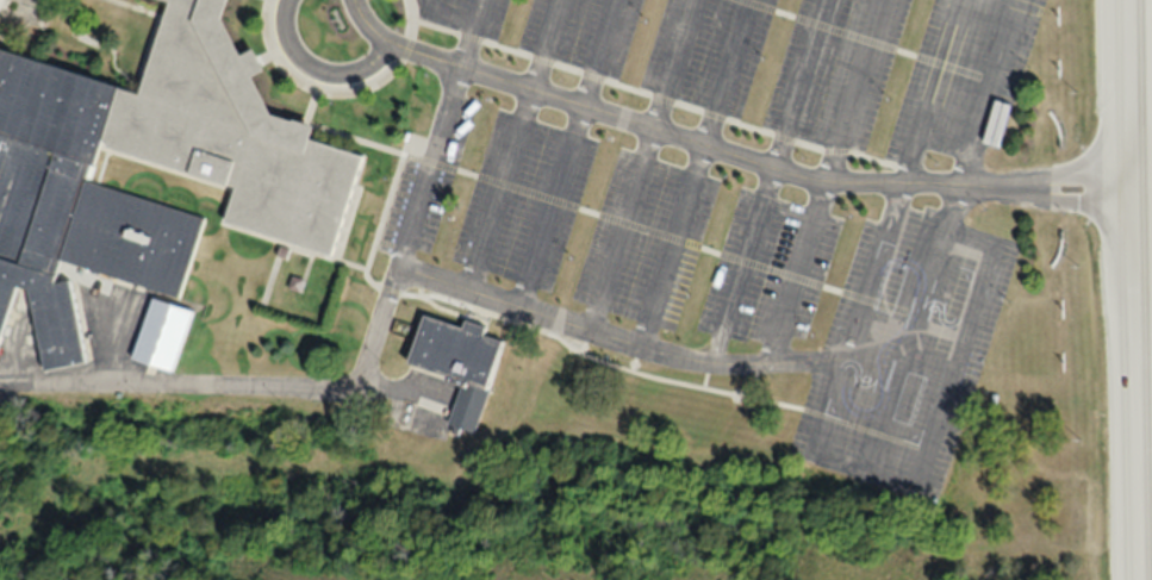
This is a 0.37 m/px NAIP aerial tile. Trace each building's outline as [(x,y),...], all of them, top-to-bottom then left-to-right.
[(4,373),(29,298),(37,300),(57,378),(100,370),(76,270),(160,295),(139,364),(183,375),(204,314),(187,310),(210,222),(100,188),(114,150),(244,195),(233,230),(347,266),(376,167),(326,151),(330,139),(288,123),(269,83),(280,80),(270,62),(257,69),(239,26),(248,0),(0,0),(0,372),(4,373)] [(422,317),(409,361),(490,386),(503,343),(482,336),(485,326),(466,320),(462,329),(422,317)]
